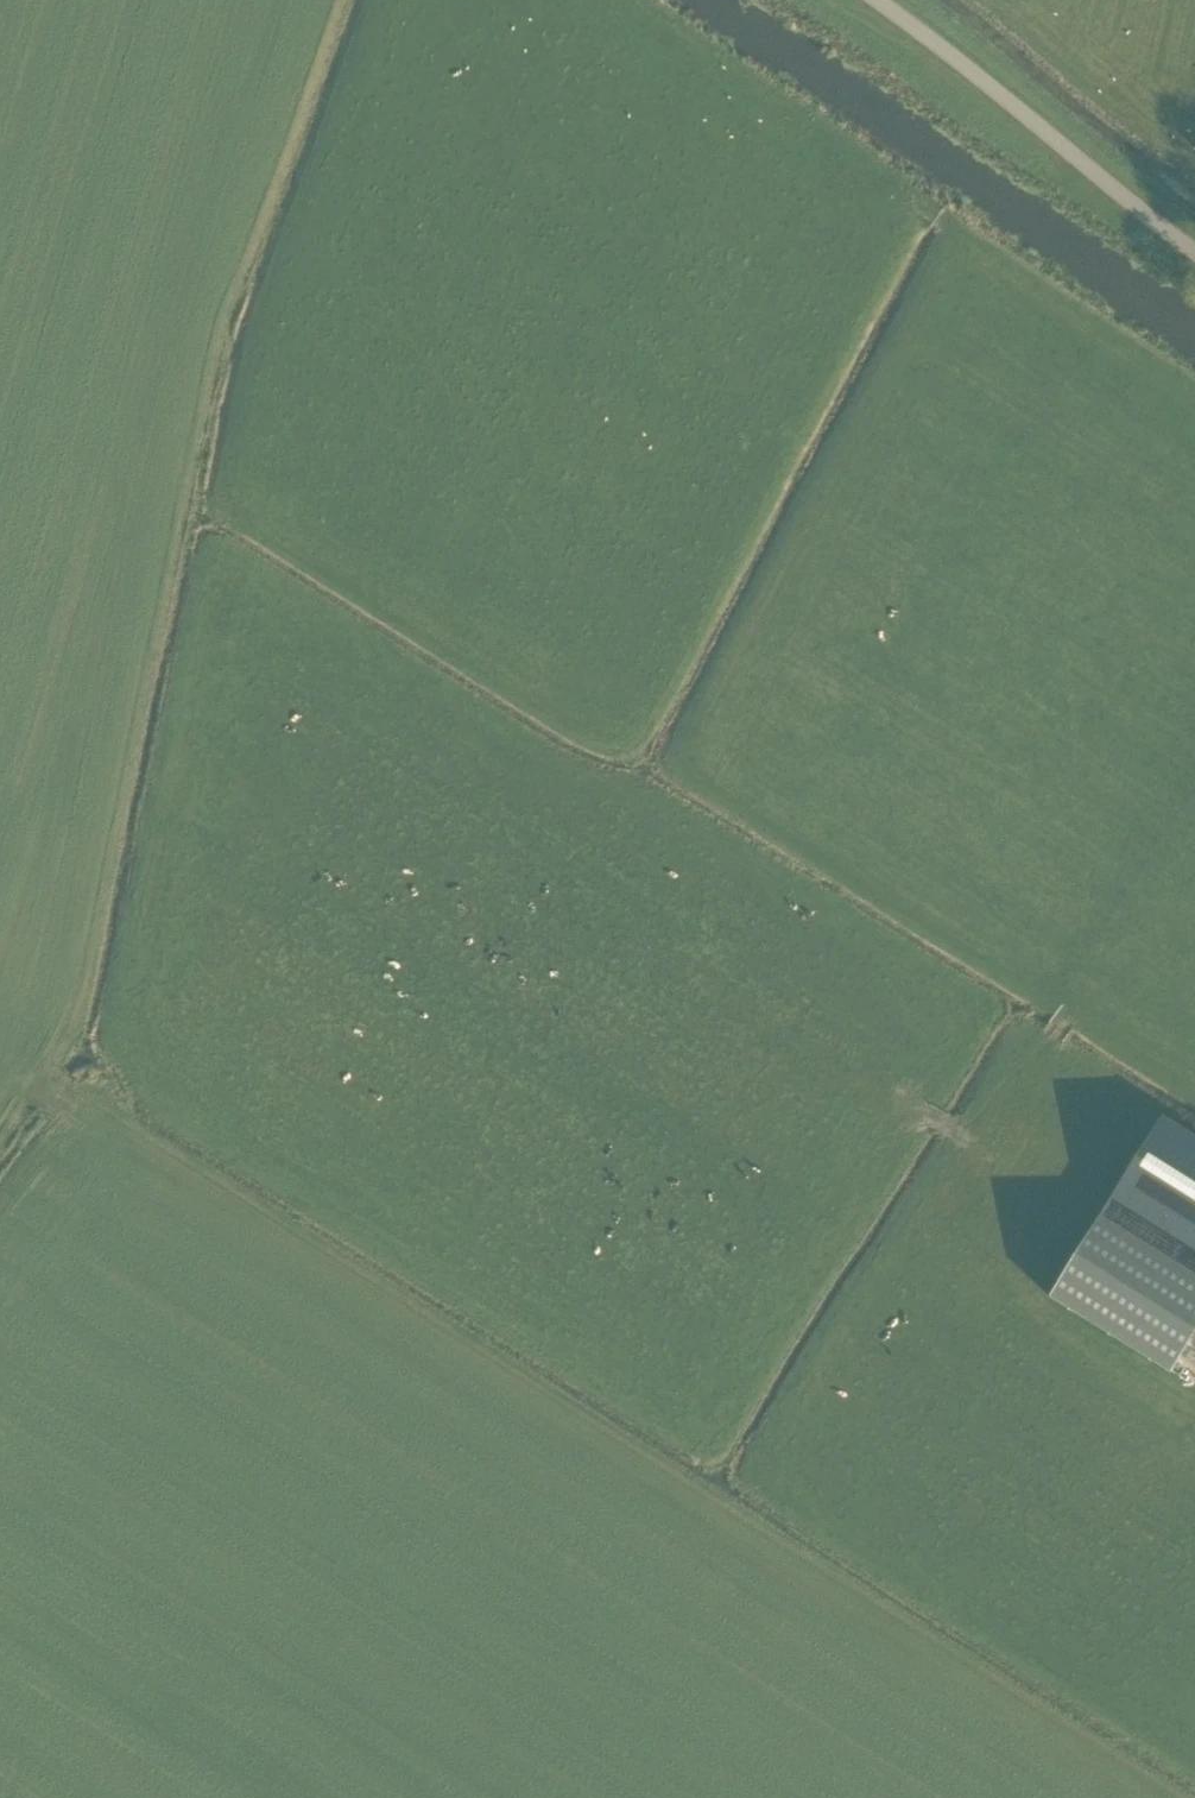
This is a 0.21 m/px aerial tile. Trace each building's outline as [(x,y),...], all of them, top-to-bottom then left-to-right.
[(1161,1118),(1110,1199),(1194,1252),(1194,1139),(1161,1118)] [(1100,1216),(1048,1298),(1171,1374),(1194,1335),(1194,1275),(1100,1216)]
